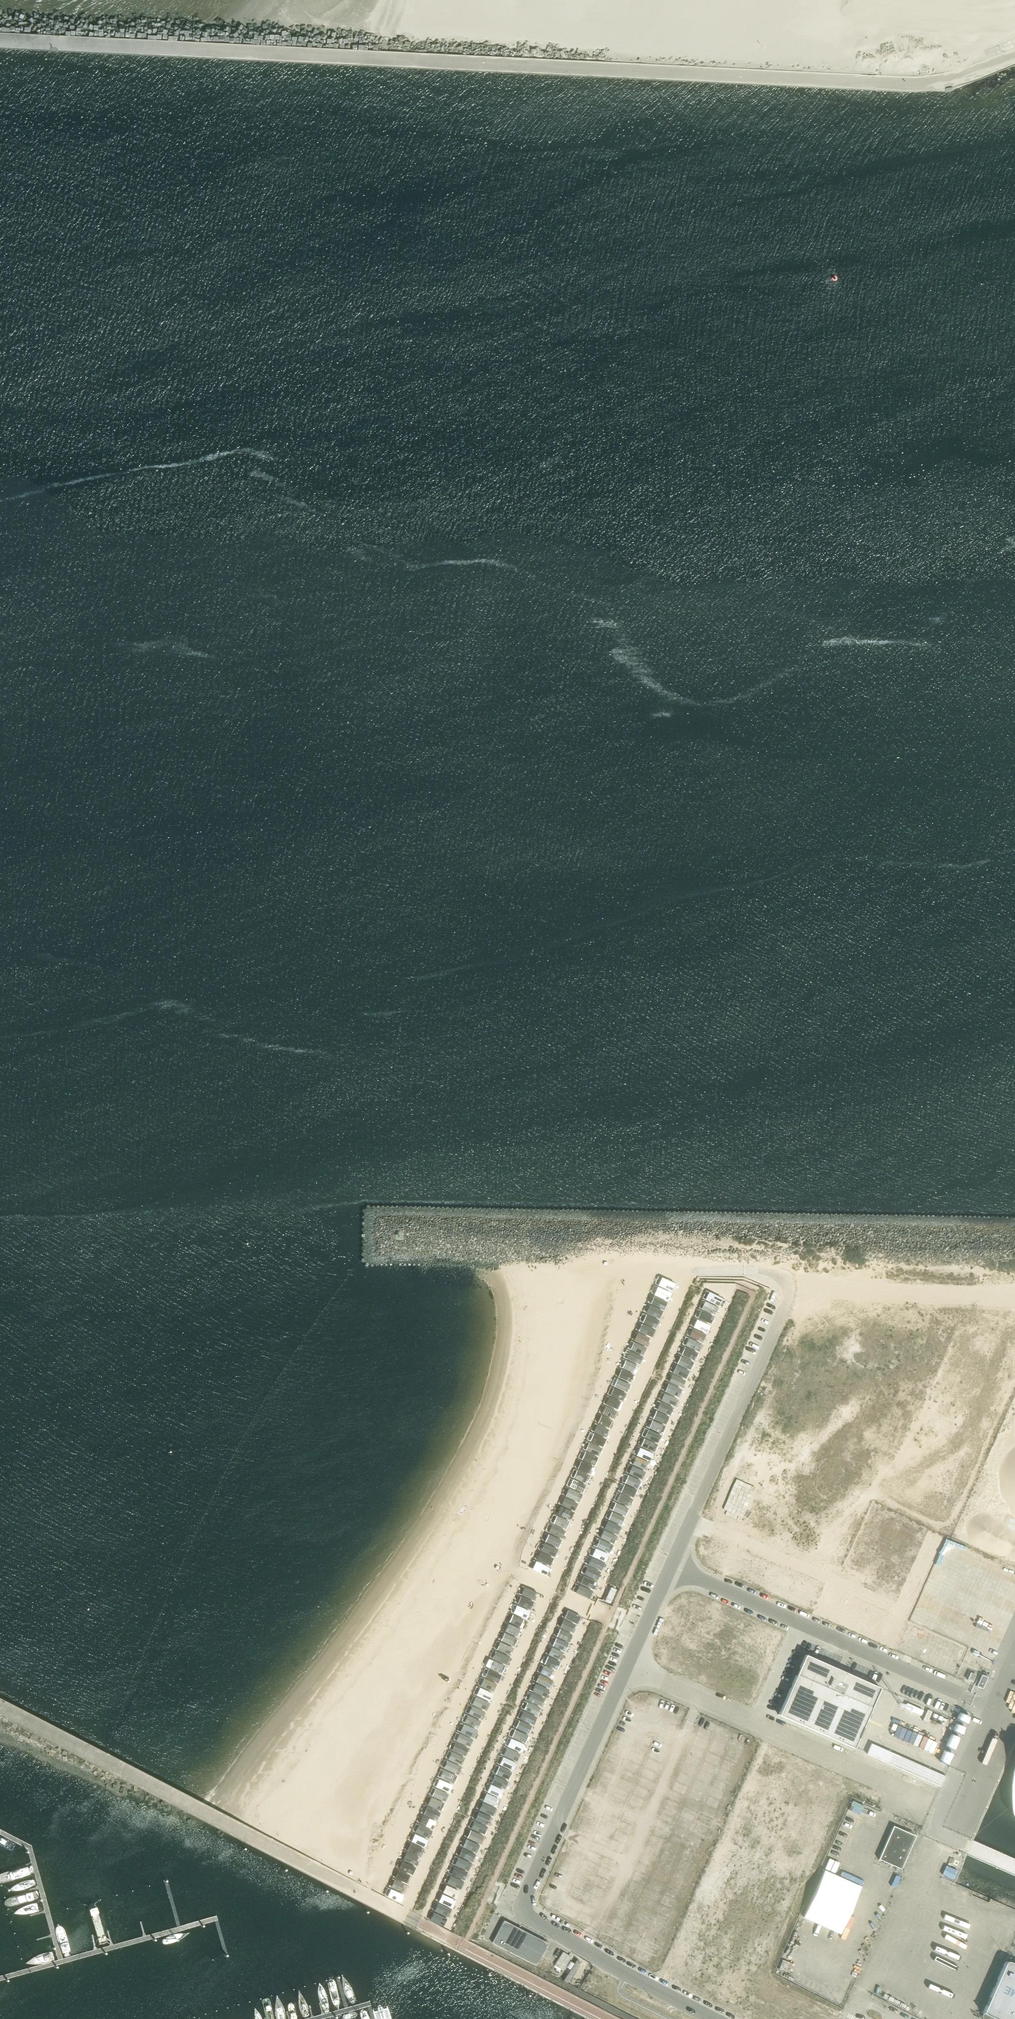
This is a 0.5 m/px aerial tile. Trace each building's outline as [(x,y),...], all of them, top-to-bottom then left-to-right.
[(1014,47),(1014,40),(1001,43),(1003,49),(1014,47)] [(866,1624),(895,1559),(855,1541),(826,1606),(866,1624)] [(959,1556),(978,1564),(982,1556),(963,1548),(959,1556)] [(1006,1577),(1014,1581),(1014,1571),(1009,1569),(1006,1577)] [(475,1747),(531,1588),(521,1585),(502,1641),(498,1640),(485,1677),(482,1676),(468,1714),(466,1713),(463,1723),(464,1723),(457,1741),(475,1747)] [(559,1668),(578,1613),(564,1609),(546,1664),(559,1668)] [(954,1672),(964,1649),(930,1634),(920,1657),(954,1672)] [(805,1654),(778,1714),(853,1748),(880,1687),(805,1654)] [(543,1665),(540,1672),(549,1675),(552,1669),(543,1665)] [(976,1674),(970,1672),(967,1679),(972,1682),(976,1674)] [(982,1674),(976,1686),(982,1688),(987,1677),(982,1674)] [(966,1713),(961,1723),(966,1725),(970,1716),(966,1713)] [(915,1835),(893,1825),(892,1828),(891,1827),(888,1834),(889,1835),(882,1850),(881,1849),(878,1856),(879,1856),(878,1859),(901,1869),(915,1835)] [(849,1876),(853,1867),(844,1863),(840,1873),(849,1876)] [(824,1870),(803,1917),(840,1933),(861,1886),(824,1870)] [(446,1884),(434,1910),(447,1916),(459,1890),(446,1884)] [(536,1965),(547,1943),(504,1920),(492,1942),(536,1965)] [(1001,1956),(1005,1947),(995,1943),(991,1952),(1001,1956)] [(564,1969),(572,1955),(563,1950),(555,1964),(564,1969)] [(1009,1961),(1008,1961),(1007,1961),(1006,1961),(1006,1962),(1005,1962),(1005,1963),(1004,1963),(983,2012),(982,2011),(981,2012),(997,2018),(1014,2018),(1014,1964),(1009,1961)] [(833,1999),(841,2003),(846,1992),(838,1988),(833,1999)]
